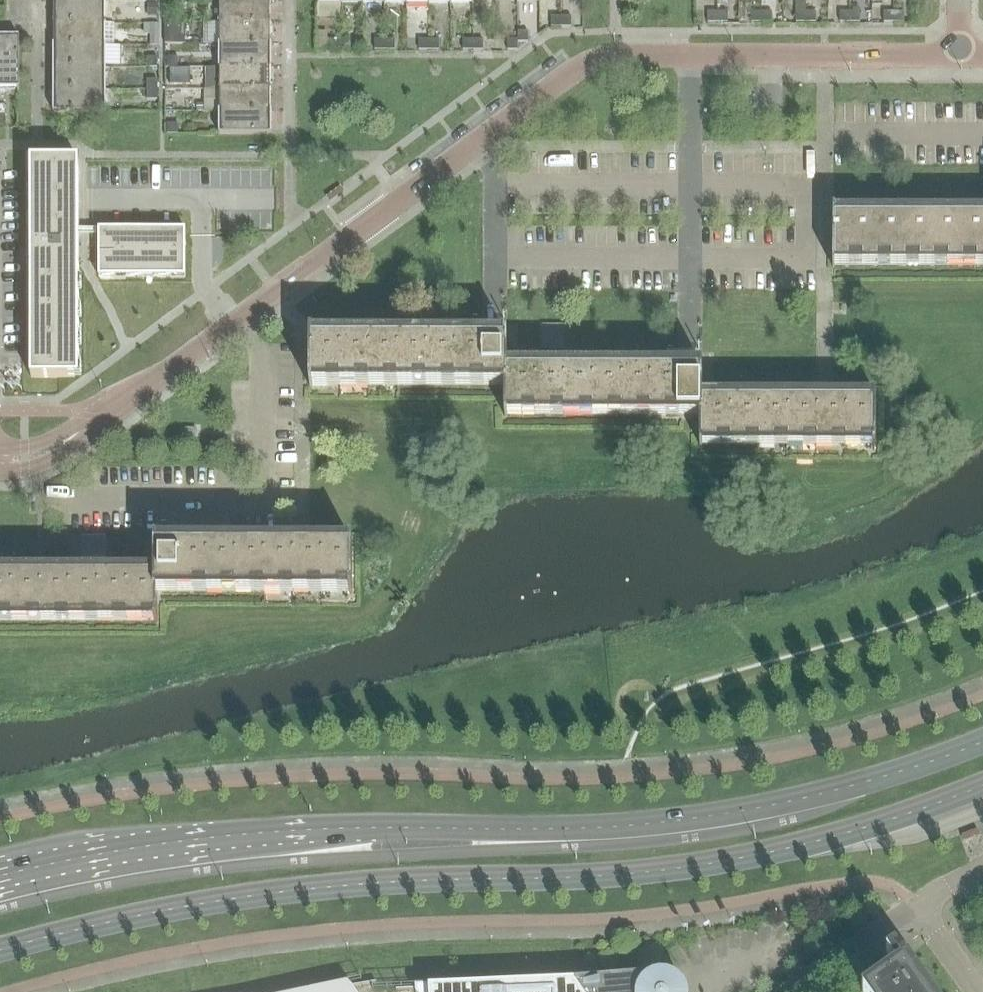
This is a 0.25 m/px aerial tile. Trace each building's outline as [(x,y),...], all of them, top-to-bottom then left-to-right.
[(106,23),(104,23),(104,2),(106,2),(106,1),(53,1),(53,2),(55,2),(55,23),(53,23),(106,23)] [(218,23),(271,23),(271,22),(269,22),(269,1),(271,1),(218,1),(220,1),(220,22),(218,22),(218,23)] [(157,16),(157,4),(148,4),(148,16),(157,16)] [(717,22),(717,12),(707,12),(707,22),(717,22)] [(728,12),(717,12),(717,22),(728,22),(728,12)] [(751,22),(761,22),(761,12),(751,12),(751,22)] [(771,12),(761,12),(761,22),(771,22),(771,12)] [(806,22),(806,12),(796,12),(796,22),(806,22)] [(816,12),(806,12),(806,22),(816,22),(816,12)] [(840,22),(850,22),(850,12),(840,12),(840,22)] [(860,12),(850,12),(850,22),(860,22),(860,12)] [(894,22),(894,12),(884,12),(884,22),(894,22)] [(894,12),(894,22),(904,22),(904,12),(894,12)] [(561,27),(561,16),(551,16),(551,27),(561,27)] [(571,16),(561,16),(561,27),(571,27),(571,16)] [(165,21),(165,38),(181,38),(181,21),(165,21)] [(53,45),(106,45),(104,45),(104,24),(106,24),(106,23),(53,23),(53,24),(55,24),(55,45),(53,45)] [(271,23),(218,23),(220,23),(220,44),(218,44),(218,45),(271,45),(271,44),(269,44),(269,23),(271,23)] [(145,24),(145,35),(150,35),(159,35),(159,24),(145,24)] [(528,31),(518,31),(518,42),(528,42),(528,31)] [(18,87),(18,89),(20,89),(19,37),(19,36),(18,36),(18,37),(0,37),(0,87),(18,87)] [(340,50),(340,39),(330,39),(330,50),(340,50)] [(351,40),(340,39),(340,50),(351,50),(351,40)] [(374,50),(384,50),(384,40),(374,40),(374,50)] [(394,40),(384,40),(384,50),(394,50),(394,40)] [(429,50),(429,40),(419,40),(419,50),(429,50)] [(439,40),(429,40),(429,50),(439,50),(439,40)] [(463,50),(473,50),(473,40),(463,40),(463,50)] [(483,40),(473,40),(473,50),(483,50),(483,40)] [(518,40),(507,40),(507,50),(518,50),(518,40)] [(106,45),(53,45),(53,46),(55,46),(55,67),(53,67),(53,68),(106,68),(106,67),(104,67),(104,46),(106,46),(106,45)] [(271,45),(218,45),(218,46),(220,46),(220,67),(219,67),(271,67),(271,66),(269,66),(269,45),(271,45)] [(147,57),(147,68),(157,68),(157,57),(147,57)] [(167,57),(167,67),(178,67),(178,57),(167,57)] [(271,67),(219,67),(219,68),(220,68),(220,89),(219,89),(271,89),(270,89),(270,67),(271,67)] [(106,68),(53,68),(55,68),(55,89),(53,89),(53,90),(106,90),(106,89),(104,89),(104,68),(106,68)] [(190,69),(170,69),(170,85),(190,84),(190,69)] [(147,80),(147,90),(157,90),(157,79),(147,80)] [(219,111),(271,111),(270,111),(270,90),(271,90),(271,89),(219,89),(219,90),(220,90),(220,111),(219,111)] [(54,111),(54,113),(106,113),(106,111),(104,111),(104,90),(106,90),(53,90),(55,90),(55,111),(54,111)] [(147,90),(147,100),(157,100),(157,90),(147,90)] [(271,111),(219,111),(219,112),(220,112),(221,132),(219,132),(219,134),(271,134),(271,132),(270,132),(270,112),(271,112),(271,111)] [(178,124),(167,124),(167,134),(178,134),(178,124)] [(30,367),(30,377),(74,377),(74,363),(78,363),(78,347),(74,347),(74,335),(78,335),(78,319),(74,319),(74,307),(78,307),(78,291),(74,291),(74,279),(78,279),(78,263),(73,263),(73,247),(78,247),(78,160),(30,160),(30,247),(35,247),(35,361),(40,361),(40,367),(30,367)] [(833,267),(834,267),(834,266),(982,266),(982,212),(849,212),(834,212),(834,210),(833,210),(833,267)] [(98,234),(98,277),(114,277),(114,273),(126,273),(126,277),(142,277),(142,273),(154,273),(154,277),(170,277),(170,273),(185,273),(185,229),(175,229),(175,239),(168,239),(168,234),(98,234)] [(564,325),(542,325),(542,350),(563,350),(564,325)] [(311,343),(311,386),(314,386),(314,384),(505,384),(505,386),(505,416),(507,416),(507,414),(701,414),(701,416),(701,446),(703,446),(703,443),(874,443),(874,446),(876,446),(876,394),(874,394),(702,394),(702,365),(700,365),(699,365),(690,365),(666,365),(506,365),(506,343),(506,335),(504,335),(495,335),(472,335),(313,336),(311,336),(311,343)] [(81,536),(81,557),(106,557),(106,536),(81,536)] [(156,620),(156,622),(158,622),(158,593),(158,591),(351,591),(351,593),(353,593),(353,540),(351,540),(174,540),(158,541),(156,541),(156,570),(0,570),(0,620),(156,620)] [(895,953),(886,960),(896,975),(871,991),(923,991),(895,953)] [(686,989),(684,985),(681,982),(678,979),(674,977),(670,975),(667,974),(664,974),(660,974),(573,981),(396,989),(396,990),(415,989),(415,991),(687,991),(686,989)]
